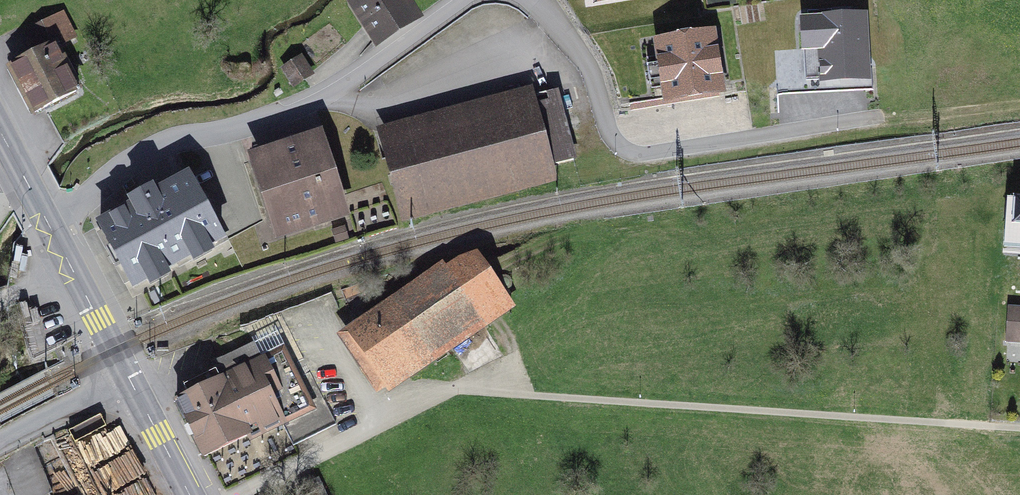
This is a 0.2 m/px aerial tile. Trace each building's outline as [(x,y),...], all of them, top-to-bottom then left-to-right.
[(347,2),(374,46),(425,15),(415,0),(351,0),(347,2)] [(870,15),(797,20),(799,52),(772,54),(776,100),(876,93),(870,15)] [(38,53),(11,69),(39,117),(84,91),(59,48),(76,38),(63,16),(28,36),(38,53)] [(718,33),(656,44),(668,110),(729,99),(718,33)] [(539,92),(380,130),(403,223),(562,184),(539,92)] [(331,134),(253,158),(279,239),(357,214),(331,134)] [(196,175),(99,226),(138,299),(235,247),(196,175)] [(467,256),(342,340),(386,405),(511,320),(467,256)] [(1006,330),(1005,341),(1019,342),(1019,311),(1007,310),(1006,330)] [(262,347),(182,387),(213,448),(293,408),(262,347)]
